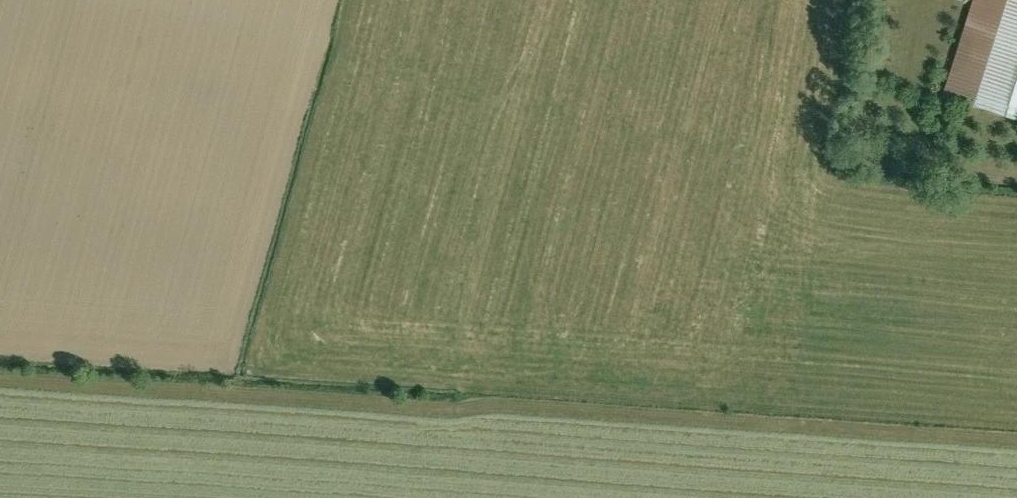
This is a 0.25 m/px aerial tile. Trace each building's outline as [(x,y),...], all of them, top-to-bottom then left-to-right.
[(870,15),(883,17),(887,0),(872,0),(870,15)] [(942,96),(1016,120),(1016,0),(972,0),(942,96)]
